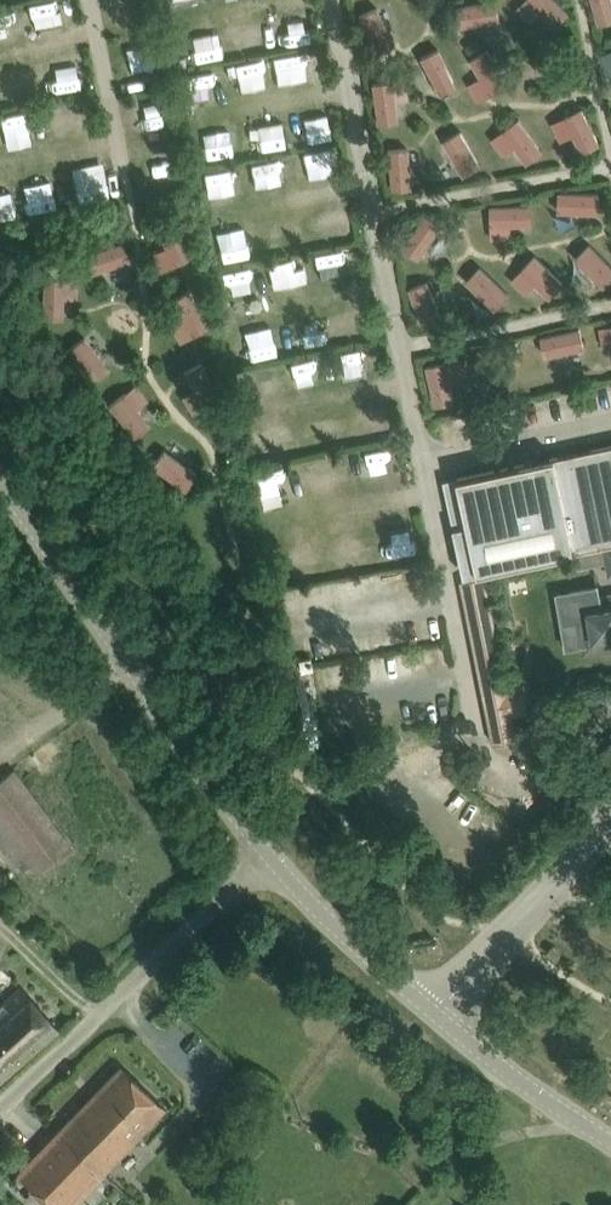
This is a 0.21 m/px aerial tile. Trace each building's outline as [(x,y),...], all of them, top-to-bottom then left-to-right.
[(116,16),(139,14),(137,0),(115,0),(116,16)] [(497,0),(472,0),(458,3),(463,24),(501,16),(497,0)] [(570,6),(563,0),(521,0),(519,3),(550,30),(570,6)] [(610,18),(610,0),(592,0),(599,22),(610,18)] [(125,39),(131,68),(155,63),(149,34),(125,39)] [(438,91),(458,81),(437,43),(418,53),(438,91)] [(468,56),(479,74),(469,80),(480,99),(510,80),(488,44),(468,56)] [(602,50),(610,68),(610,45),(602,50)] [(377,121),(398,117),(395,98),(410,96),(407,79),(371,86),(377,121)] [(65,99),(68,132),(88,131),(84,97),(65,99)] [(162,104),(145,106),(146,123),(163,121),(162,104)] [(561,138),(574,131),(584,150),(602,141),(583,104),(552,120),(561,138)] [(0,113),(0,134),(1,140),(24,136),(19,109),(0,113)] [(320,113),(301,116),(305,140),(324,136),(320,113)] [(519,114),(495,131),(520,166),(545,148),(519,114)] [(443,137),(462,171),(481,161),(462,126),(443,137)] [(236,129),(211,133),(214,155),(239,151),(236,129)] [(389,187),(412,186),(410,144),(387,146),(389,187)] [(557,210),(600,211),(600,189),(558,188),(557,210)] [(532,222),(532,201),(490,200),(490,236),(510,236),(510,222),(532,222)] [(425,210),(401,244),(419,257),(443,223),(425,210)] [(149,232),(169,271),(195,258),(175,219),(149,232)] [(234,227),(236,251),(257,249),(255,225),(234,227)] [(89,270),(130,260),(124,237),(84,248),(89,270)] [(574,254),(604,286),(610,280),(610,261),(590,239),(574,254)] [(536,250),(511,273),(540,304),(564,281),(536,250)] [(481,261),(465,275),(496,307),(511,293),(481,261)] [(64,295),(79,296),(79,273),(42,273),(41,313),(64,313),(64,295)] [(420,320),(441,314),(429,278),(409,284),(420,320)] [(168,310),(183,337),(210,323),(195,296),(168,310)] [(604,346),(610,345),(610,321),(599,323),(604,346)] [(581,324),(539,331),(543,352),(585,345),(581,324)] [(456,400),(454,378),(464,377),(463,356),(429,359),(433,402),(456,400)] [(111,402),(134,433),(151,420),(137,402),(146,395),(137,383),(111,402)] [(453,572),(610,541),(610,443),(444,475),(462,568),(452,570),(453,572)] [(165,447),(152,464),(184,488),(197,471),(165,447)] [(488,573),(463,578),(497,741),(522,736),(517,713),(539,708),(531,674),(510,678),(488,573)] [(578,617),(585,652),(610,648),(610,594),(564,602),(567,619),(578,617)] [(303,658),(268,662),(270,677),(305,672),(303,658)] [(14,865),(26,856),(37,871),(70,847),(12,769),(0,778),(0,847),(14,865)] [(59,1029),(21,991),(16,987),(0,1002),(0,1081),(59,1029)] [(121,1066),(60,1130),(102,1171),(163,1106),(121,1066)] [(19,1172),(54,1204),(71,1204),(102,1171),(60,1130),(19,1172)]
